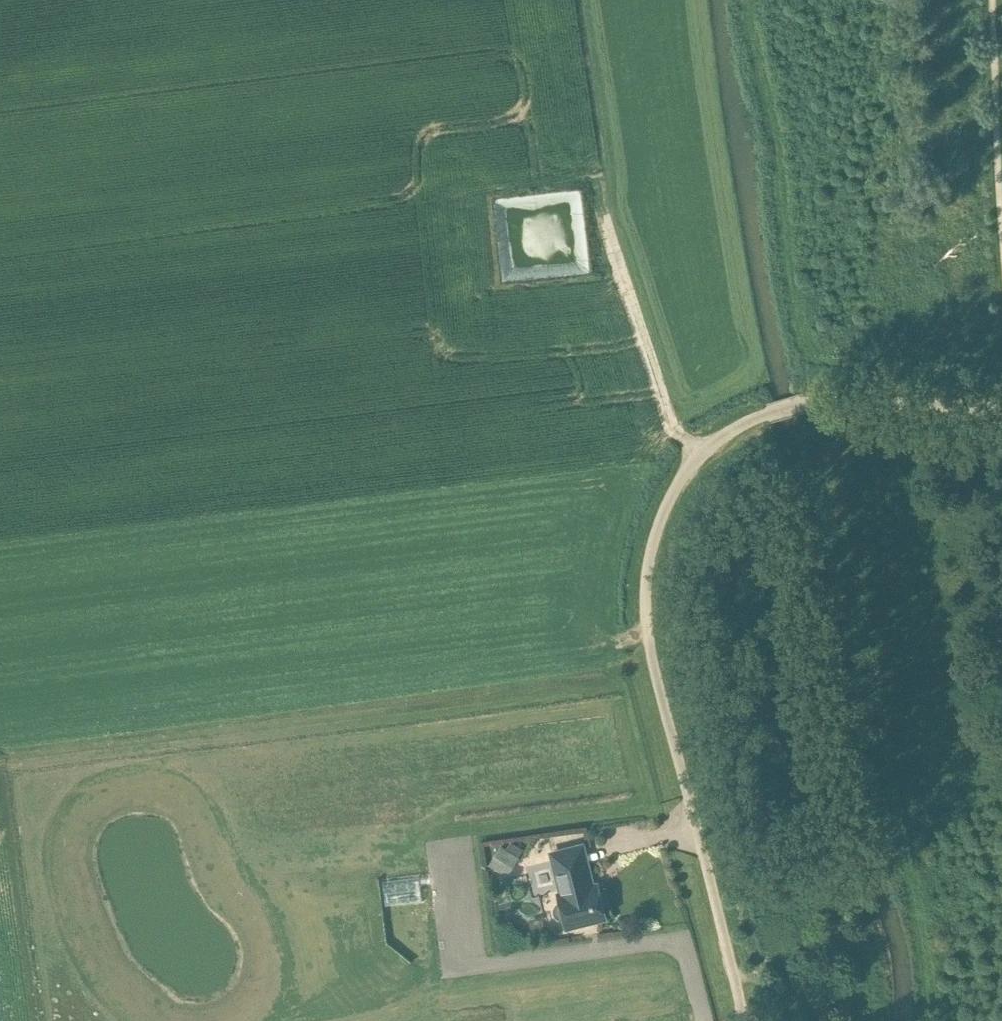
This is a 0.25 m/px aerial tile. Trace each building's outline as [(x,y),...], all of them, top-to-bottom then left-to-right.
[(489,864),(507,876),(520,857),(502,845),(489,864)] [(553,912),(555,916),(557,919),(561,919),(565,918),(566,926),(605,916),(598,885),(592,886),(582,846),(553,853),(563,894),(559,895),(561,903),(556,904),(554,906),(553,912)]
